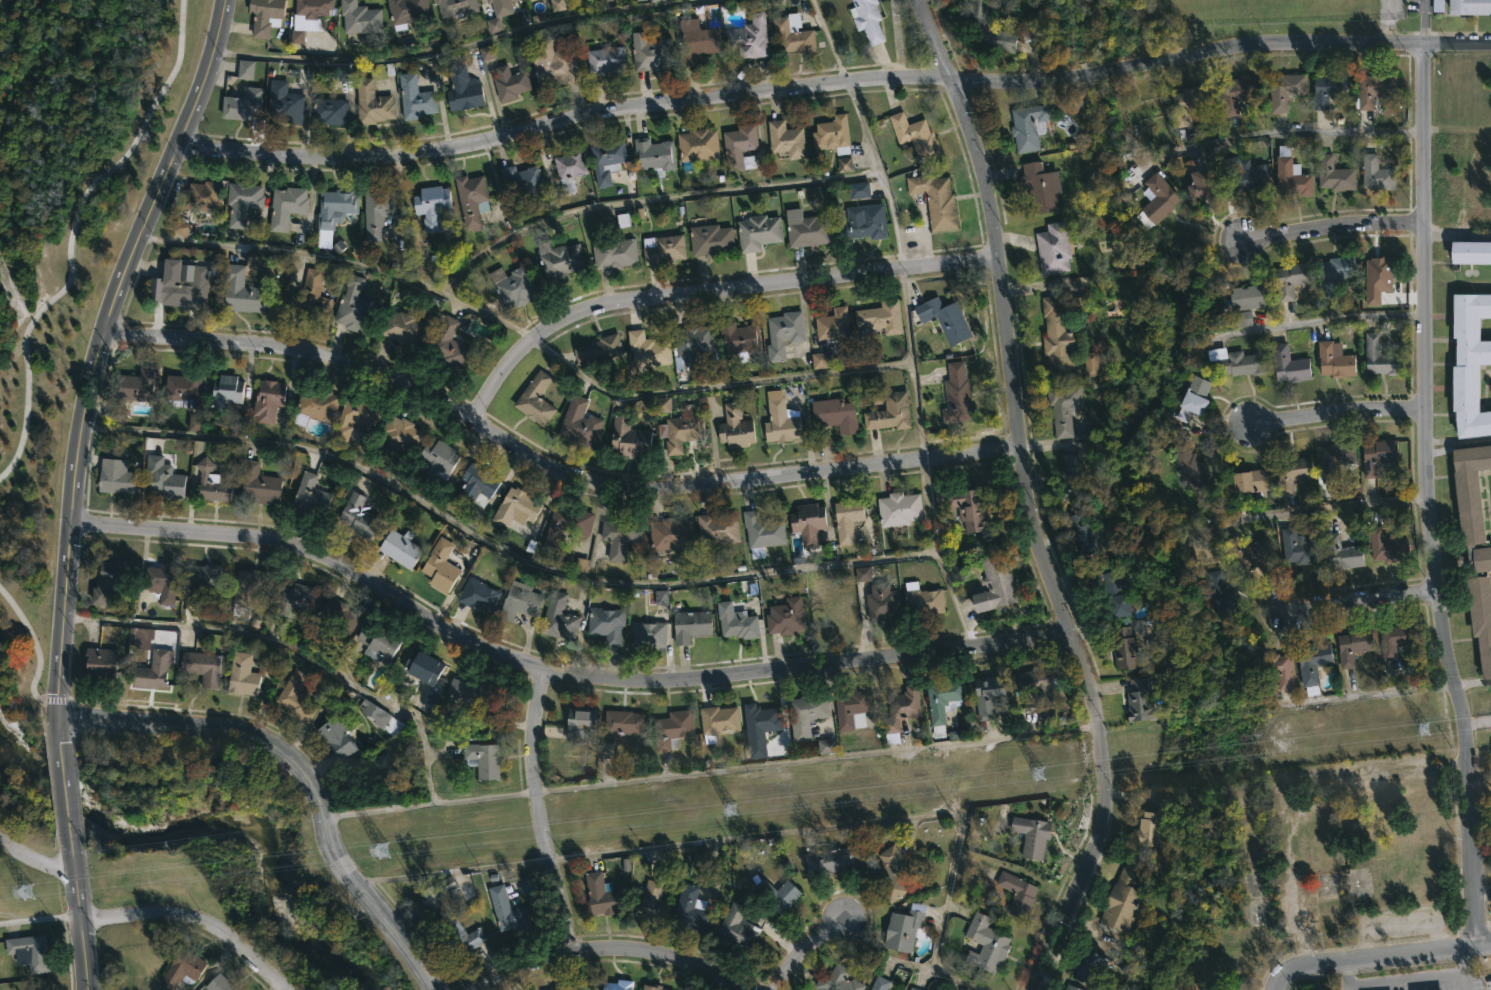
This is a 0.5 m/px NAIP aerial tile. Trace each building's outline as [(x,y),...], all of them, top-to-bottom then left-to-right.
[(247,13),(248,0),(286,0),(283,18),(280,18),(279,27),(269,26),(268,39),(251,37),(254,13),(247,13)] [(293,29),(296,0),(334,0),(333,7),(336,7),(336,14),(317,15),(317,20),(305,19),(303,43),(290,43),(291,29),(293,29)] [(340,15),(339,0),(356,0),(356,6),(366,5),(366,9),(381,8),(382,32),(344,33),(343,15),(340,15)] [(391,26),(387,0),(428,0),(431,18),(406,23),(407,29),(395,31),(394,25),(391,26)] [(441,18),(436,0),(476,0),(479,11),(456,18),(455,14),(441,18)] [(487,3),(486,0),(517,0),(510,2),(511,7),(493,12),(490,3),(487,3)] [(564,0),(550,0),(552,12),(566,10),(564,0)] [(854,7),(852,0),(878,0),(879,3),(876,4),(882,19),(877,21),(885,40),(870,46),(863,29),(857,31),(852,18),(849,9),(854,7)] [(963,19),(967,0),(989,0),(987,13),(999,28),(1017,31),(1013,48),(1012,54),(987,49),(963,19)] [(1443,12),(1443,0),(1433,0),(1433,12),(1443,12)] [(1446,14),(1446,0),(1490,0),(1490,14),(1446,14)] [(764,11),(770,56),(733,60),(732,51),(727,52),(725,30),(744,28),(744,24),(752,23),(751,13),(764,11)] [(802,30),(814,29),(816,51),(796,53),(796,51),(782,53),(780,34),(774,35),(772,18),(788,16),(787,13),(800,12),(802,30)] [(684,16),(684,19),(697,18),(698,28),(700,29),(718,27),(720,52),(697,54),(698,64),(682,66),(676,17),(684,16)] [(568,36),(574,60),(575,60),(580,79),(543,87),(539,66),(534,67),(531,53),(552,48),(552,51),(557,50),(555,39),(568,36)] [(666,68),(666,71),(648,73),(648,70),(632,72),(629,44),(671,39),(674,67),(666,68)] [(482,61),(494,58),(491,46),(479,48),(482,61)] [(624,46),(627,71),(609,74),(609,71),(604,72),(605,75),(589,77),(586,51),(624,46)] [(237,79),(253,80),(254,61),(238,60),(237,79)] [(466,69),(467,77),(475,78),(481,83),(485,105),(475,106),(475,108),(450,112),(446,91),(453,90),(452,84),(450,84),(447,67),(465,64),(466,69)] [(508,66),(510,74),(526,70),(532,89),(517,93),(518,97),(500,102),(493,79),(497,78),(494,68),(507,64),(508,66)] [(337,66),(337,81),(352,81),(351,66),(337,66)] [(418,91),(418,92),(435,90),(437,113),(418,115),(418,119),(403,120),(398,74),(416,72),(418,91)] [(1316,110),(1314,110),(1314,76),(1327,76),(1327,73),(1349,74),(1349,94),(1328,94),(1327,110),(1316,110)] [(1276,113),(1271,113),(1271,74),(1306,74),(1306,94),(1288,94),(1288,113),(1276,113)] [(1371,110),(1359,110),(1359,75),(1397,75),(1397,96),(1374,96),(1374,110),(1371,110)] [(1225,117),(1224,117),(1219,83),(1231,82),(1231,79),(1256,76),(1258,96),(1237,99),(1239,115),(1225,117)] [(374,95),(374,96),(392,95),(392,102),(394,102),(395,118),(376,121),(377,125),(357,126),(356,78),(373,77),(374,95)] [(263,88),(260,121),(220,117),(222,95),(242,97),(242,91),(228,89),(229,79),(245,81),(245,86),(263,88)] [(303,104),(301,124),(273,122),(274,116),(268,115),(271,79),(287,81),(286,92),(303,94),(303,104)] [(1178,128),(1171,95),(1183,92),(1182,90),(1205,84),(1210,105),(1189,110),(1192,124),(1178,128)] [(347,123),(346,126),(314,124),(315,98),(348,100),(347,123)] [(1038,135),(1040,150),(1017,154),(1014,135),(1011,136),(1010,126),(1013,126),(1011,110),(1051,103),(1054,119),(1044,121),(1046,131),(1044,134),(1038,135)] [(904,113),(908,124),(925,118),(930,133),(933,131),(936,139),(937,139),(942,154),(919,162),(912,140),(898,145),(888,116),(903,111),(904,113)] [(849,146),(850,153),(836,155),(836,148),(814,150),(812,132),(816,131),(816,123),(832,121),(832,119),(834,119),(834,115),(847,113),(850,146),(849,146)] [(785,119),(786,129),(803,127),(806,157),(788,160),(787,151),(771,153),(767,121),(785,119)] [(741,151),(742,156),(754,155),(756,168),(728,172),(723,132),(738,130),(737,125),(755,123),(758,149),(741,151)] [(708,128),(708,130),(717,129),(720,157),(680,162),(677,134),(708,128)] [(649,137),(650,144),(661,142),(664,140),(672,140),(676,168),(664,170),(665,177),(653,178),(652,169),(637,171),(633,139),(649,137)] [(612,185),(597,188),(590,146),(624,140),(628,161),(619,163),(621,171),(609,173),(612,185)] [(1290,146),(1290,156),(1293,156),(1293,163),(1301,163),(1301,174),(1313,174),(1313,196),(1300,196),(1300,194),(1279,194),(1279,177),(1277,177),(1277,156),(1279,156),(1280,145),(1290,146)] [(572,177),(575,192),(563,195),(553,158),(567,154),(566,150),(581,147),(587,173),(572,177)] [(1379,162),(1379,168),(1395,168),(1395,190),(1374,190),(1374,188),(1364,188),(1364,153),(1379,153),(1379,162)] [(1239,154),(1241,160),(1249,158),(1251,166),(1265,162),(1270,182),(1234,191),(1226,157),(1239,154)] [(1334,154),(1334,169),(1356,168),(1356,190),(1320,190),(1319,154),(1334,154)] [(851,172),(850,158),(837,158),(838,173),(851,172)] [(1041,161),(1043,173),(1058,171),(1061,192),(1056,193),(1059,208),(1060,208),(1060,211),(1032,215),(1028,185),(1020,187),(1018,176),(1023,175),(1022,164),(1041,161)] [(537,164),(544,192),(531,196),(530,192),(507,198),(499,169),(514,165),(516,172),(537,164)] [(1209,167),(1211,177),(1222,174),(1227,192),(1192,201),(1187,184),(1193,182),(1191,172),(1209,167)] [(1175,207),(1155,225),(1142,210),(1137,214),(1132,208),(1138,203),(1142,207),(1155,196),(1143,182),(1156,171),(1180,199),(1173,205),(1175,207)] [(466,174),(467,178),(483,175),(488,200),(476,203),(482,230),(466,233),(454,177),(466,174)] [(932,174),(932,179),(949,177),(951,194),(954,193),(959,228),(931,232),(926,192),(907,195),(905,177),(932,174)] [(221,181),(219,212),(178,210),(179,193),(188,194),(188,183),(203,184),(204,181),(221,181)] [(871,197),(850,199),(848,183),(869,181),(871,197)] [(247,183),(247,184),(263,185),(262,195),(264,195),(262,208),(247,207),(245,229),(230,228),(232,205),(227,205),(229,182),(247,183)] [(440,185),(440,189),(448,188),(451,210),(437,212),(438,216),(440,216),(441,231),(423,233),(421,218),(424,218),(424,213),(415,214),(413,195),(420,195),(420,188),(440,185)] [(306,188),(305,197),(308,197),(306,214),(288,212),(286,233),(269,231),(273,189),(285,190),(285,186),(306,188)] [(378,187),(378,190),(394,190),(395,217),(382,217),(383,241),(365,242),(363,187),(378,187)] [(355,190),(354,196),(358,196),(357,215),(344,215),(344,219),(339,223),(334,223),(334,231),(316,230),(317,212),(319,213),(320,191),(335,191),(335,189),(355,190)] [(886,234),(887,238),(871,240),(870,237),(845,240),(843,221),(848,220),(846,207),(884,203),(887,234),(886,234)] [(800,208),(801,218),(829,217),(832,243),(789,248),(785,209),(800,208)] [(766,215),(766,218),(780,217),(782,242),(760,244),(761,252),(740,254),(737,221),(749,220),(748,217),(766,215)] [(173,234),(188,237),(191,223),(176,220),(173,234)] [(1070,271),(1042,276),(1035,233),(1047,231),(1046,224),(1066,220),(1072,258),(1068,259),(1070,271)] [(719,224),(719,228),(732,227),(734,252),(718,254),(718,257),(704,258),(704,256),(692,257),(689,227),(719,224)] [(683,234),(686,260),(644,265),(642,248),(644,247),(643,237),(683,234)] [(620,236),(621,240),(634,238),(638,263),(622,266),(622,269),(608,272),(607,268),(596,270),(591,241),(620,236)] [(548,240),(551,248),(565,244),(566,247),(579,243),(586,267),(565,274),(566,279),(546,285),(537,256),(539,255),(536,244),(548,240)] [(1454,241),(1490,241),(1490,263),(1470,263),(1453,263),(1454,241)] [(1326,298),(1324,298),(1320,262),(1329,261),(1329,257),(1354,255),(1356,275),(1338,277),(1340,297),(1326,298)] [(179,265),(178,280),(191,281),(192,265),(207,266),(206,299),(204,299),(203,308),(195,307),(195,310),(182,309),(182,306),(159,305),(164,258),(180,260),(179,265)] [(1365,258),(1365,305),(1380,306),(1380,292),(1391,292),(1391,258),(1365,258)] [(1282,302),(1279,302),(1275,269),(1289,267),(1288,264),(1312,262),(1314,283),(1292,285),(1294,301),(1282,302)] [(270,288),(268,313),(224,309),(228,264),(245,265),(243,286),(270,288)] [(523,264),(539,295),(515,309),(514,308),(504,313),(495,295),(497,294),(487,273),(500,267),(505,277),(511,274),(509,272),(523,264)] [(321,284),(319,296),(331,299),(327,319),(317,318),(317,321),(300,318),(300,315),(293,314),(294,311),(287,310),(291,291),(302,293),(307,267),(324,270),(321,284)] [(364,278),(361,290),(359,290),(358,296),(363,297),(362,300),(369,302),(370,300),(381,302),(372,334),(332,323),(339,297),(343,299),(349,274),(364,278)] [(1270,283),(1272,305),(1252,308),(1254,325),(1239,327),(1237,311),(1232,312),(1230,293),(1233,293),(1232,288),(1242,287),(1242,289),(1247,288),(1247,286),(1270,283)] [(1065,314),(1067,330),(1080,329),(1082,349),(1073,350),(1075,378),(1050,380),(1048,355),(1044,356),(1042,337),(1046,337),(1045,316),(1043,316),(1041,297),(1086,293),(1087,312),(1065,314)] [(1481,341),(1490,341),(1490,365),(1481,365),(1481,368),(1481,413),(1490,412),(1490,436),(1455,441),(1455,367),(1458,367),(1458,339),(1454,339),(1455,295),(1490,295),(1490,318),(1481,318),(1481,332),(1481,341)] [(938,296),(944,308),(956,301),(973,336),(951,347),(936,316),(922,323),(913,308),(938,296)] [(899,299),(903,333),(884,335),(883,325),(864,328),(862,309),(881,307),(881,301),(899,299)] [(822,340),(817,340),(815,317),(834,316),(833,307),(847,306),(850,337),(822,340)] [(389,310),(398,313),(398,311),(416,317),(415,319),(428,323),(419,349),(378,335),(386,314),(387,315),(389,310)] [(801,311),(805,341),(790,343),(790,339),(782,340),(786,361),(768,363),(766,346),(770,345),(767,318),(784,317),(783,313),(801,311)] [(438,313),(444,316),(445,314),(459,322),(450,339),(472,351),(460,374),(423,354),(441,322),(435,319),(438,313)] [(735,320),(736,327),(758,324),(762,352),(748,354),(748,361),(738,362),(737,353),(723,355),(719,322),(735,320)] [(699,324),(699,327),(712,326),(713,338),(715,338),(716,341),(719,341),(721,358),(699,361),(700,363),(686,365),(686,358),(677,359),(674,330),(686,328),(685,326),(699,324)] [(643,329),(644,339),(653,338),(654,343),(670,341),(673,363),(635,368),(632,349),(629,350),(627,331),(643,329)] [(1401,355),(1400,376),(1366,375),(1366,332),(1381,332),(1380,354),(1401,355)] [(623,354),(605,359),(604,357),(577,364),(573,348),(599,341),(598,338),(617,333),(623,354)] [(1346,348),(1343,355),(1355,355),(1355,375),(1346,375),(1346,378),(1333,378),(1333,375),(1320,375),(1320,359),(1318,359),(1318,341),(1342,341),(1346,348)] [(1289,352),(1290,360),(1310,357),(1313,379),(1290,383),(1290,382),(1286,383),(1286,380),(1275,382),(1270,345),(1288,342),(1289,352)] [(1226,347),(1227,352),(1243,350),(1244,355),(1262,352),(1265,372),(1232,376),(1232,372),(1219,374),(1217,360),(1210,361),(1209,350),(1226,347)] [(1100,376),(1086,377),(1084,353),(1098,352),(1100,376)] [(811,354),(813,369),(827,368),(826,353),(811,354)] [(965,361),(967,379),(969,378),(974,421),(944,424),(942,409),(947,408),(944,381),(949,380),(947,363),(965,361)] [(159,368),(156,403),(113,398),(115,374),(139,376),(140,366),(159,368)] [(556,410),(543,428),(534,421),(533,423),(512,406),(539,369),(552,378),(538,396),(556,410)] [(201,373),(198,402),(191,401),(191,408),(169,406),(169,401),(164,400),(167,375),(180,376),(180,371),(201,373)] [(236,376),(236,381),(243,381),(241,404),(226,403),(225,412),(212,411),(213,400),(211,400),(212,379),(218,379),(219,374),(236,376)] [(1210,401),(1203,416),(1191,411),(1186,423),(1175,418),(1194,375),(1211,382),(1204,398),(1210,401)] [(276,381),(276,382),(286,384),(283,407),(275,406),(273,425),(256,423),(256,416),(252,415),(256,388),(259,388),(260,381),(263,381),(264,379),(276,381)] [(1081,384),(1084,410),(1071,412),(1074,438),(1055,440),(1052,405),(1048,406),(1046,389),(1081,384)] [(303,385),(317,390),(317,387),(332,392),(331,394),(340,397),(332,424),(308,417),(305,427),(293,423),(296,413),(294,413),(297,404),(299,404),(303,385)] [(782,391),(782,397),(784,397),(786,409),(799,411),(803,438),(778,443),(777,441),(766,443),(763,423),(770,422),(766,391),(781,389),(782,391)] [(907,390),(912,428),(896,430),(895,427),(864,430),(862,413),(886,410),(884,393),(907,390)] [(582,417),(587,420),(589,415),(603,420),(592,449),(557,435),(572,394),(588,400),(582,417)] [(379,408),(372,429),(348,421),(346,426),(351,427),(346,443),(333,438),(347,397),(379,408)] [(670,397),(670,399),(675,398),(675,409),(670,409),(670,413),(641,411),(641,399),(670,397)] [(843,398),(844,403),(854,402),(859,433),(839,436),(838,425),(814,427),(811,402),(843,398)] [(739,419),(739,421),(753,420),(755,443),(748,444),(748,447),(728,449),(727,442),(720,443),(717,424),(725,423),(723,403),(739,401),(741,419),(739,419)] [(122,425),(126,415),(111,409),(107,419),(122,425)] [(704,414),(706,439),(682,442),(683,454),(666,456),(664,441),(668,441),(667,437),(659,438),(657,425),(666,424),(665,419),(704,414)] [(398,420),(400,421),(402,418),(414,425),(412,427),(422,433),(408,458),(380,441),(385,433),(382,431),(391,415),(398,420)] [(651,431),(650,455),(641,454),(641,457),(618,456),(619,454),(611,453),(613,416),(630,417),(629,430),(651,431)] [(247,433),(247,417),(232,417),(233,433),(247,433)] [(189,431),(202,431),(202,418),(189,418),(189,431)] [(437,440),(455,450),(453,453),(459,456),(448,476),(425,463),(427,458),(423,456),(430,444),(434,446),(437,440)] [(1367,479),(1364,479),(1363,445),(1375,444),(1374,441),(1397,440),(1398,460),(1379,461),(1379,478),(1367,479)] [(1188,443),(1192,452),(1194,451),(1199,462),(1203,460),(1213,483),(1192,492),(1173,450),(1188,443)] [(1329,484),(1323,484),(1321,447),(1332,446),(1331,444),(1356,443),(1357,462),(1339,464),(1340,483),(1329,484)] [(1451,449),(1490,444),(1490,468),(1476,470),(1485,542),(1460,545),(1452,469),(1453,468),(1451,449)] [(1081,454),(1082,465),(1084,465),(1088,497),(1065,500),(1061,468),(1064,468),(1062,456),(1081,454)] [(184,475),(183,499),(162,498),(162,493),(145,492),(147,455),(162,456),(162,465),(171,465),(170,474),(184,475)] [(217,474),(232,475),(230,501),(197,499),(200,472),(194,465),(205,456),(214,467),(207,474),(217,474)] [(1284,497),(1280,497),(1277,464),(1289,463),(1288,459),(1311,456),(1314,477),(1293,480),(1295,496),(1284,497)] [(135,472),(135,480),(138,480),(137,495),(96,492),(97,471),(100,471),(101,458),(126,460),(126,471),(135,472)] [(281,478),(279,503),(272,503),(272,505),(241,502),(243,475),(242,475),(243,460),(259,461),(257,475),(281,478)] [(471,462),(494,475),(493,477),(501,482),(489,500),(479,493),(467,511),(453,502),(466,482),(460,479),(471,462)] [(1239,493),(1236,494),(1233,472),(1267,468),(1270,490),(1239,493)] [(331,494),(324,518),(291,507),(303,470),(318,475),(313,488),(331,494)] [(516,487),(538,498),(536,501),(542,504),(532,523),(526,520),(523,525),(512,519),(506,530),(491,522),(510,487),(514,490),(516,487)] [(984,489),(988,526),(984,527),(984,532),(966,534),(964,522),(959,522),(958,507),(948,508),(946,493),(984,489)] [(381,520),(370,540),(336,521),(353,491),(366,498),(360,509),(381,520)] [(903,492),(903,496),(920,494),(923,520),(911,521),(912,525),(880,528),(878,498),(889,497),(888,493),(903,492)] [(854,499),(854,501),(862,500),(865,520),(852,521),(854,544),(839,546),(837,526),(839,526),(838,521),(836,521),(834,503),(841,503),(841,501),(854,499)] [(817,503),(817,507),(824,506),(827,529),(817,530),(819,547),(803,549),(800,531),(791,533),(789,514),(797,513),(796,506),(817,503)] [(594,515),(588,537),(561,530),(560,534),(564,535),(559,553),(542,548),(554,504),(594,515)] [(757,510),(759,519),(769,518),(769,522),(784,520),(787,545),(763,548),(764,558),(751,560),(746,528),(743,529),(741,512),(757,510)] [(1081,512),(1086,524),(1092,522),(1101,550),(1082,556),(1073,530),(1071,530),(1066,517),(1081,512)] [(1379,512),(1381,526),(1384,526),(1384,530),(1395,529),(1396,539),(1407,538),(1409,561),(1371,564),(1367,513),(1379,512)] [(737,514),(739,542),(714,544),(715,555),(703,556),(702,546),(700,546),(697,516),(713,514),(713,516),(737,514)] [(674,518),(675,521),(692,520),(694,545),(681,546),(681,550),(651,553),(649,523),(661,522),(660,519),(674,518)] [(642,521),(641,544),(627,543),(625,564),(608,562),(609,541),(600,541),(602,521),(616,522),(616,520),(626,521),(626,520),(642,521)] [(1296,528),(1297,536),(1304,535),(1304,541),(1319,540),(1321,561),(1311,562),(1312,564),(1297,565),(1297,562),(1285,563),(1282,529),(1296,528)] [(391,529),(403,536),(407,530),(411,531),(413,536),(410,541),(424,550),(410,571),(378,550),(391,529)] [(1340,532),(1341,547),(1361,545),(1364,566),(1329,570),(1325,534),(1340,532)] [(1237,534),(1245,547),(1264,536),(1276,558),(1241,577),(1222,543),(1237,534)] [(461,571),(446,595),(418,576),(430,557),(428,555),(440,537),(454,546),(445,561),(461,571)] [(1471,548),(1490,546),(1490,570),(1474,572),(1471,548)] [(998,554),(999,561),(1005,559),(1009,574),(1011,573),(1013,582),(1018,581),(1020,589),(1013,591),(1016,603),(977,614),(972,596),(987,591),(983,577),(985,577),(980,559),(998,554)] [(575,571),(587,573),(589,560),(576,558),(575,571)] [(119,561),(119,559),(132,561),(130,585),(114,583),(114,590),(107,592),(106,606),(90,605),(92,588),(95,588),(97,559),(119,561)] [(179,564),(178,576),(176,576),(173,606),(159,605),(160,593),(148,592),(148,584),(145,584),(146,567),(158,568),(159,562),(179,564)] [(221,565),(221,567),(223,568),(223,572),(226,572),(225,589),(207,588),(207,594),(201,593),(200,605),(182,604),(183,590),(187,590),(188,566),(204,567),(204,564),(221,565)] [(854,569),(856,582),(871,580),(870,567),(854,569)] [(1124,569),(1130,610),(1131,610),(1132,614),(1129,615),(1130,617),(1111,619),(1105,572),(1124,569)] [(1221,569),(1223,581),(1228,580),(1229,587),(1231,587),(1237,618),(1216,622),(1206,572),(1221,569)] [(255,570),(271,573),(268,595),(249,593),(248,604),(251,604),(249,620),(231,617),(237,570),(249,572),(250,570),(255,570)] [(1488,575),(1490,602),(1490,680),(1482,681),(1476,636),(1471,637),(1464,578),(1488,575)] [(502,592),(491,614),(479,608),(477,611),(457,601),(468,576),(502,592)] [(543,595),(536,617),(514,609),(510,622),(498,618),(512,579),(533,586),(531,591),(543,595)] [(917,581),(918,590),(920,590),(920,591),(942,589),(944,615),(906,617),(903,591),(905,591),(904,582),(917,581)] [(316,589),(309,615),(287,609),(283,623),(268,619),(278,585),(292,589),(294,583),(316,589)] [(885,583),(886,591),(895,591),(898,619),(870,622),(867,594),(873,594),(872,584),(885,583)] [(578,629),(574,641),(560,637),(560,640),(539,634),(552,589),(568,594),(563,612),(581,617),(578,629)] [(654,591),(655,605),(668,604),(667,590),(654,591)] [(359,617),(347,638),(314,618),(328,594),(351,608),(349,611),(359,617)] [(801,596),(802,606),(803,606),(804,631),(793,632),(793,635),(780,636),(779,634),(768,635),(766,615),(770,615),(769,607),(786,605),(785,598),(801,596)] [(731,603),(733,617),(756,615),(758,637),(741,639),(741,636),(722,638),(717,602),(731,600),(731,603)] [(625,609),(624,626),(621,626),(620,647),(605,647),(606,635),(588,634),(589,608),(625,609)] [(678,646),(674,646),(672,614),(711,612),(712,635),(690,636),(690,646),(678,646)] [(659,632),(659,643),(633,644),(633,633),(631,633),(631,622),(666,621),(667,632),(659,632)] [(1385,661),(1383,662),(1380,630),(1392,629),(1392,627),(1416,625),(1418,645),(1397,646),(1398,660),(1385,661)] [(369,643),(370,643),(379,628),(401,641),(389,662),(379,656),(377,660),(363,653),(366,647),(355,640),(363,626),(374,633),(369,643)] [(1130,627),(1130,633),(1133,632),(1135,642),(1136,642),(1137,645),(1136,645),(1136,653),(1138,653),(1138,657),(1137,657),(1138,670),(1118,672),(1118,667),(1115,667),(1112,640),(1114,639),(1113,628),(1130,627)] [(1344,669),(1341,669),(1338,635),(1349,634),(1349,632),(1372,630),(1374,651),(1354,653),(1355,668),(1344,669)] [(1317,666),(1321,684),(1318,685),(1320,694),(1308,697),(1303,668),(1300,669),(1296,650),(1329,643),(1333,663),(1317,666)] [(117,650),(116,673),(107,672),(106,676),(83,674),(85,647),(117,650)] [(173,651),(172,664),(168,664),(164,688),(132,685),(134,667),(143,668),(144,659),(151,660),(152,648),(173,651)] [(259,680),(257,697),(226,693),(232,651),(252,654),(250,672),(260,673),(259,680)] [(411,651),(417,654),(419,652),(444,665),(432,687),(407,674),(408,671),(403,668),(411,651)] [(221,655),(218,690),(200,689),(201,675),(180,673),(182,652),(221,655)] [(1291,663),(1294,689),(1279,691),(1277,678),(1257,681),(1254,659),(1290,654),(1291,663)] [(308,722),(306,725),(301,722),(300,723),(282,712),(284,710),(273,703),(294,669),(308,677),(298,693),(318,706),(308,722)] [(1046,669),(1048,678),(1051,678),(1054,695),(1057,695),(1057,701),(1055,701),(1055,704),(1022,709),(1017,674),(1046,669)] [(982,721),(979,722),(974,680),(1005,676),(1007,697),(993,698),(996,720),(982,721)] [(1154,721),(1128,724),(1127,713),(1130,713),(1128,693),(1132,693),(1131,679),(1149,677),(1154,721)] [(466,678),(479,682),(479,680),(498,687),(497,689),(505,692),(498,712),(447,694),(452,678),(465,682),(466,678)] [(944,726),(945,737),(934,738),(933,726),(931,727),(926,685),(964,681),(966,700),(948,702),(949,705),(944,706),(946,726),(944,726)] [(888,745),(887,745),(884,719),(889,718),(887,696),(904,694),(904,692),(906,692),(905,686),(919,684),(922,717),(899,719),(900,744),(888,745)] [(854,730),(839,732),(834,697),(849,695),(848,692),(868,690),(871,712),(864,713),(866,727),(854,729),(854,730)] [(811,742),(793,744),(788,701),(802,699),(801,697),(827,694),(830,717),(808,720),(811,742)] [(390,715),(382,729),(373,723),(375,720),(360,711),(363,706),(360,704),(363,698),(390,715)] [(754,703),(755,708),(759,708),(760,710),(778,708),(779,716),(781,716),(783,730),(764,732),(767,756),(750,758),(743,705),(754,703)] [(738,707),(740,731),(715,734),(716,742),(705,743),(700,709),(719,707),(719,709),(738,707)] [(594,738),(594,742),(565,740),(567,708),(596,710),(594,738)] [(1054,723),(1053,709),(1038,710),(1038,724),(1054,723)] [(644,714),(643,735),(603,733),(605,710),(644,714)] [(660,752),(656,753),(653,720),(669,719),(668,712),(692,710),(694,736),(670,738),(671,751),(660,752)] [(356,749),(339,761),(316,730),(336,715),(347,730),(344,732),(356,749)] [(479,743),(479,744),(498,743),(499,780),(496,780),(496,779),(478,780),(477,765),(466,765),(466,759),(463,759),(463,743),(479,743)] [(365,785),(363,785),(355,763),(386,751),(391,766),(375,772),(378,780),(365,785)] [(1174,806),(1171,813),(1167,812),(1164,821),(1167,822),(1164,827),(1162,827),(1159,834),(1166,835),(1165,848),(1131,844),(1133,828),(1138,829),(1139,818),(1142,818),(1143,811),(1156,812),(1164,795),(1177,800),(1174,806)] [(1050,833),(1049,840),(1045,840),(1043,860),(1022,858),(1023,833),(1011,831),(1013,816),(1052,821),(1050,833)] [(908,891),(890,903),(868,872),(883,862),(878,854),(893,843),(903,857),(890,866),(908,891)] [(856,845),(860,868),(824,875),(824,874),(809,877),(804,853),(856,845)] [(1146,862),(1134,888),(1146,893),(1128,934),(1098,921),(1127,853),(1146,862)] [(1034,902),(1025,920),(1007,912),(1014,894),(994,884),(1001,869),(1036,886),(1031,897),(1035,899),(1034,902)] [(601,870),(603,883),(611,881),(612,890),(619,889),(622,910),(604,914),(604,912),(591,915),(584,873),(601,870)] [(450,901),(454,910),(433,922),(428,913),(430,912),(426,905),(425,906),(419,897),(422,895),(419,891),(450,875),(461,895),(450,901)] [(771,886),(776,891),(787,880),(800,893),(779,914),(754,887),(763,878),(771,886)] [(672,885),(671,890),(667,890),(666,896),(660,895),(659,900),(669,902),(665,922),(637,917),(640,897),(643,897),(646,879),(672,885)] [(710,912),(704,932),(681,925),(681,923),(672,920),(682,882),(698,887),(695,899),(703,903),(701,909),(710,912)] [(507,900),(510,909),(524,905),(530,926),(500,935),(487,887),(502,883),(507,900)] [(761,929),(749,952),(715,934),(732,901),(746,908),(741,919),(761,929)] [(926,905),(922,928),(916,927),(911,952),(884,947),(891,911),(907,915),(912,901),(926,905)] [(1011,945),(1002,966),(998,964),(994,974),(963,960),(968,949),(978,954),(983,944),(964,935),(975,910),(990,917),(986,927),(1010,937),(1007,944),(1011,945)] [(456,918),(466,934),(479,926),(487,939),(458,958),(439,929),(456,918)] [(45,934),(49,972),(28,975),(27,964),(15,965),(14,954),(6,954),(4,939),(45,934)] [(183,973),(173,989),(170,989),(158,982),(180,946),(207,962),(195,981),(183,973)] [(1089,951),(1108,959),(1095,987),(1071,977),(1078,957),(1080,957),(1084,948),(1089,951)] [(865,985),(863,989),(820,989),(814,987),(822,972),(829,975),(836,962),(851,970),(846,978),(851,980),(852,978),(865,985)] [(218,972),(236,989),(208,989),(204,987),(218,972)] [(891,981),(886,989),(870,989),(877,975),(891,981)] [(630,987),(630,989),(602,989),(603,982),(617,983),(617,979),(633,981),(633,987),(630,987)]
